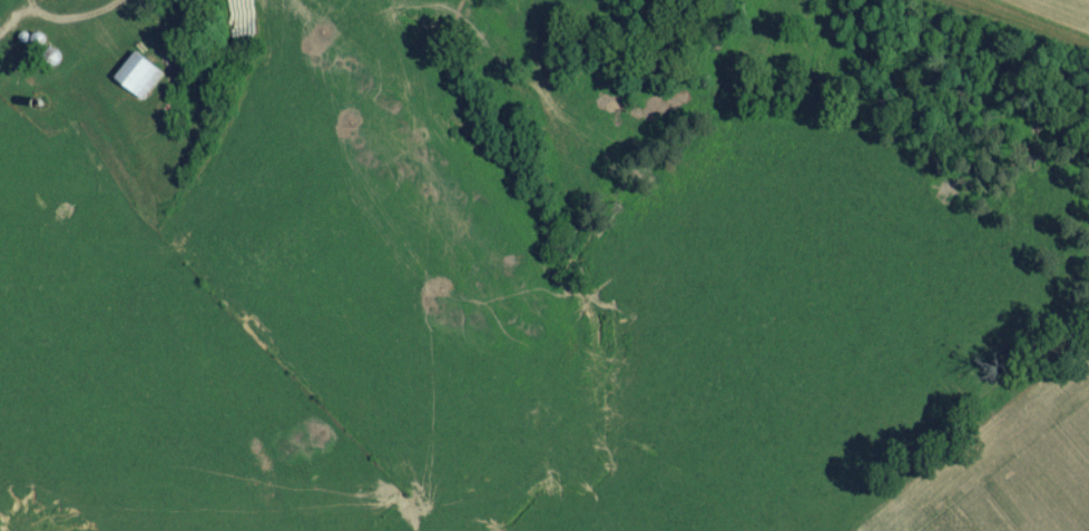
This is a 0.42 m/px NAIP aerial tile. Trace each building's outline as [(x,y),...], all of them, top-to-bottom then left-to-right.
[(143,106),(163,79),(135,58),(115,85),(143,106)]
